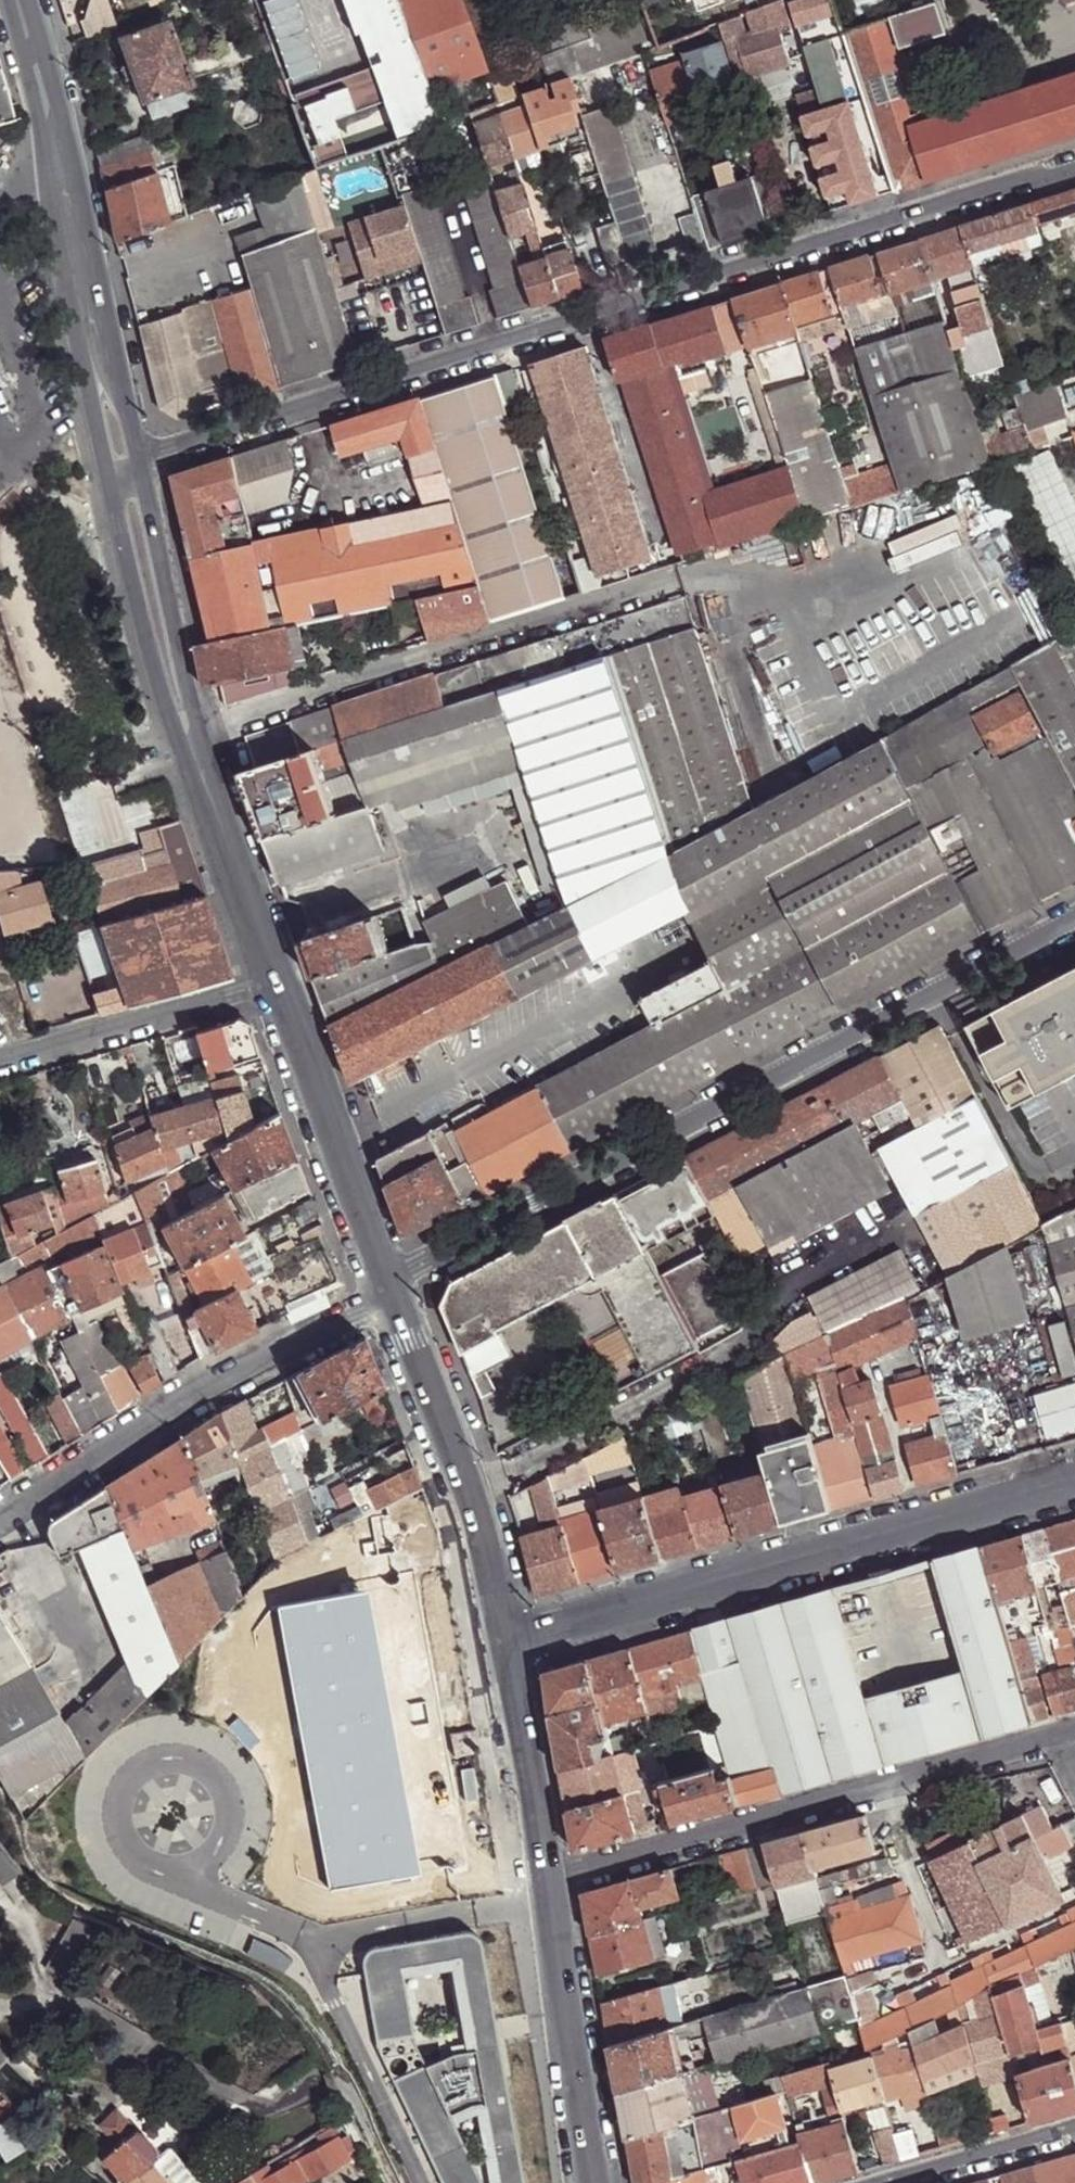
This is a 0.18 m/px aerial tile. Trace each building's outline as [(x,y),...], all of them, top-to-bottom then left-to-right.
[(165,10),(168,21),(170,20),(172,27),(179,25),(170,0),(161,0),(162,3),(165,10)] [(440,108),(432,88),(400,0),(342,0),(393,141),(410,135),(445,123),(440,108)] [(460,0),(400,0),(432,88),(479,73),(486,70),(460,0)] [(644,9),(640,0),(630,0),(631,3),(621,7),(624,15),(644,9)] [(733,13),(758,0),(727,0),(733,13)] [(868,110),(843,34),(833,0),(790,0),(828,122),(868,110)] [(908,0),(864,0),(871,19),(910,6),(908,0)] [(895,18),(904,48),(948,34),(946,27),(938,2),(895,18)] [(793,31),(784,3),(721,25),(725,38),(726,41),(739,83),(752,79),(791,66),(782,34),(793,31)] [(613,20),(624,15),(621,7),(611,12),(613,20)] [(85,16),(90,35),(116,26),(110,8),(85,16)] [(644,52),(657,47),(644,9),(624,15),(613,20),(588,30),(591,39),(540,57),(550,85),(566,79),(565,78),(569,77),(569,79),(644,53),(644,52)] [(588,30),(613,20),(611,12),(584,21),(588,30)] [(894,193),(927,182),(911,128),(928,123),(904,48),(895,18),(843,34),(868,110),(894,193)] [(170,20),(168,21),(119,38),(141,103),(144,102),(150,118),(185,106),(179,89),(192,84),(190,77),(172,27),(170,20)] [(255,56),(273,49),(267,35),(251,40),(255,56)] [(700,95),(739,83),(726,41),(684,53),(687,63),(651,74),(668,126),(706,113),(700,95)] [(16,118),(9,94),(0,66),(0,122),(16,118)] [(288,91),(297,88),(289,66),(280,69),(288,91)] [(493,89),(492,85),(491,83),(486,70),(479,73),(432,88),(440,108),(493,89)] [(928,123),(911,128),(927,182),(1074,135),(1074,76),(928,123)] [(573,93),(569,79),(569,77),(565,78),(566,79),(550,85),(522,95),(539,149),(580,134),(568,94),(573,93)] [(498,103),(518,96),(511,79),(492,85),(493,89),(498,103)] [(739,83),(749,115),(763,110),(752,79),(739,83)] [(294,109),(303,105),(297,88),(288,91),(294,109)] [(470,113),(497,104),(498,103),(493,89),(440,108),(445,123),(470,113)] [(514,157),(539,149),(522,95),(518,96),(498,103),(497,104),(514,157)] [(325,166),(340,160),(318,99),(303,105),(294,109),(317,168),(325,166)] [(487,166),(514,157),(497,104),(470,113),(474,124),(483,157),(487,166)] [(615,222),(629,268),(658,259),(616,120),(612,121),(607,106),(582,115),(592,149),(600,174),(615,222)] [(855,205),(894,193),(868,110),(828,122),(855,205)] [(96,151),(105,189),(154,172),(147,153),(152,151),(147,135),(96,151)] [(426,187),(410,135),(393,141),(385,144),(400,195),(426,187)] [(593,176),(600,174),(592,149),(580,153),(585,170),(591,168),(593,176)] [(488,173),(487,166),(483,157),(458,163),(464,181),(488,173)] [(706,243),(708,251),(785,227),(768,172),(737,181),(730,160),(714,164),(721,187),(691,197),(696,214),(706,243)] [(105,189),(116,242),(168,223),(163,204),(181,199),(172,166),(154,172),(105,189)] [(522,185),(517,169),(510,172),(513,182),(515,182),(516,186),(522,185)] [(495,193),(488,173),(464,181),(461,182),(478,236),(506,228),(495,193)] [(315,228),(298,175),(253,192),(265,226),(271,244),(315,228)] [(538,201),(533,182),(522,185),(528,204),(538,201)] [(525,232),(536,229),(534,223),(528,204),(522,185),(516,186),(495,193),(506,228),(509,237),(525,232)] [(436,307),(463,299),(427,186),(426,187),(400,195),(404,208),(417,248),(422,264),(434,302),(436,307)] [(1032,205),(1037,224),(1074,212),(1074,191),(1032,205)] [(168,223),(186,216),(181,199),(163,204),(168,223)] [(543,215),(538,201),(528,204),(534,223),(541,220),(540,215),(543,215)] [(1032,205),(962,227),(971,254),(979,252),(1039,232),(1037,224),(1032,205)] [(404,208),(348,226),(365,282),(383,276),(378,260),(417,248),(404,208)] [(689,249),(706,243),(696,214),(679,220),(689,249)] [(613,283),(633,277),(629,268),(615,222),(596,228),(613,283)] [(271,244),(265,226),(234,237),(241,255),(271,244)] [(962,227),(921,241),(933,282),(940,280),(949,277),(975,269),(974,265),(971,254),(962,227)] [(280,386),(357,362),(315,228),(271,244),(241,255),(250,289),(280,386)] [(494,289),(523,280),(518,267),(509,237),(506,228),(478,236),(494,289)] [(531,249),(541,246),(536,229),(525,232),(531,249)] [(921,241),(879,253),(892,295),(933,282),(921,241)] [(558,300),(584,292),(576,267),(568,242),(550,248),(549,254),(550,257),(544,259),(558,300)] [(534,261),(544,259),(541,246),(531,249),(534,261)] [(417,248),(378,260),(383,276),(422,264),(417,248)] [(979,252),(971,254),(974,265),(982,263),(979,252)] [(871,255),(831,268),(843,308),(861,302),(883,295),(871,255)] [(531,308),(558,300),(544,259),(534,261),(518,267),(523,280),(531,308)] [(982,263),(974,265),(975,269),(978,278),(986,276),(982,263)] [(584,292),(596,288),(589,264),(576,267),(584,292)] [(831,268),(783,284),(795,323),(843,308),(831,268)] [(978,278),(975,269),(949,277),(958,307),(985,299),(978,278)] [(496,320),(531,308),(523,280),(494,289),(488,291),(496,320)] [(940,280),(933,282),(937,292),(938,296),(945,295),(940,280)] [(933,282),(892,295),(895,305),(937,292),(933,282)] [(783,284),(734,299),(747,341),(749,347),(798,332),(795,323),(783,284)] [(240,399),(280,386),(250,289),(211,301),(240,399)] [(883,295),(861,302),(864,314),(887,307),(883,295)] [(445,336),(479,325),(471,296),(463,299),(436,307),(445,336)] [(734,299),(606,340),(619,381),(625,379),(682,562),(724,549),(722,542),(706,495),(666,366),(747,341),(734,299)] [(985,299),(958,307),(956,308),(965,335),(993,327),(985,299)] [(176,419),(240,399),(211,301),(139,325),(158,407),(176,419)] [(861,302),(843,308),(852,337),(869,332),(864,314),(861,302)] [(905,335),(947,478),(992,464),(984,440),(946,322),(905,335)] [(869,332),(852,337),(857,351),(899,337),(895,324),(869,332)] [(798,332),(749,347),(752,356),(801,341),(798,332)] [(857,351),(892,461),(902,492),(947,478),(905,335),(899,337),(857,351)] [(811,338),(801,341),(805,356),(817,354),(811,338)] [(560,354),(532,363),(600,576),(643,562),(652,560),(586,346),(560,354)] [(513,369),(496,375),(507,407),(524,402),(513,369)] [(496,375),(421,398),(436,447),(447,483),(478,587),(489,624),(550,604),(568,600),(507,407),(496,375)] [(804,516),(806,522),(855,507),(847,484),(841,465),(813,379),(765,393),(788,469),(804,516)] [(1058,386),(1016,401),(1020,409),(1025,424),(1041,419),(1065,411),(1058,386)] [(421,398),(337,425),(346,455),(365,449),(371,466),(411,453),(412,455),(436,447),(421,398)] [(1025,424),(1020,409),(1004,414),(1009,432),(1025,427),(1025,424)] [(1025,427),(1033,452),(1050,447),(1041,419),(1025,424),(1025,427)] [(984,440),(992,464),(1019,456),(1033,452),(1025,427),(1009,432),(984,440)] [(287,441),(235,457),(249,512),(290,499),(296,468),(287,441)] [(436,447),(412,455),(424,490),(447,483),(436,447)] [(1017,465),(1074,592),(1074,500),(1052,449),(1017,465)] [(175,477),(214,641),(214,643),(276,629),(257,544),(249,512),(235,457),(175,477)] [(854,482),(847,484),(855,507),(902,492),(892,461),(859,472),(861,480),(854,482)] [(847,463),(841,465),(847,484),(854,482),(847,463)] [(706,495),(722,542),(804,516),(788,469),(706,495)] [(257,544),(276,629),(288,627),(300,624),(342,616),(391,605),(417,600),(478,587),(447,483),(424,490),(428,508),(257,544)] [(652,560),(643,562),(647,575),(656,572),(652,560)] [(430,643),(489,624),(478,587),(417,600),(422,617),(430,643)] [(684,597),(560,636),(570,668),(694,629),(684,597)] [(395,622),(422,617),(417,600),(391,605),(395,622)] [(300,624),(288,627),(297,667),(309,665),(300,624)] [(214,643),(214,641),(198,644),(207,688),(224,684),(297,669),(297,667),(288,627),(276,629),(214,643)] [(694,629),(570,668),(503,690),(515,731),(528,769),(542,814),(565,885),(571,905),(532,925),(445,969),(334,1028),(352,1081),(688,910),(694,922),(774,878),(809,945),(727,988),(657,1025),(541,1086),(573,1149),(713,1076),(705,1060),(752,1036),(760,1051),(986,932),(954,871),(931,829),(899,766),(884,739),(755,811),(733,746),(694,629)] [(1012,668),(1021,683),(1044,726),(1048,735),(1074,784),(1074,785),(1074,633),(1012,668)] [(570,668),(560,636),(438,675),(448,707),(503,690),(570,668)] [(1021,683),(1012,668),(966,694),(975,710),(1011,690),(1010,689),(1021,683)] [(297,669),(224,684),(228,707),(300,683),(297,669)] [(437,675),(335,707),(345,740),(447,708),(437,675)] [(503,690),(448,707),(447,708),(345,740),(357,772),(360,781),(515,731),(503,690)] [(1021,693),(978,717),(997,752),(1040,728),(1021,693)] [(291,722),(302,754),(317,749),(330,745),(345,740),(335,707),(291,722)] [(942,741),(955,767),(984,751),(962,710),(946,718),(955,735),(942,741)] [(515,731),(360,781),(369,804),(369,807),(371,806),(374,817),(511,775),(528,769),(515,731)] [(1074,884),(1074,827),(1058,794),(1074,784),(1048,735),(974,775),(1018,858),(1042,902),(1073,885),(1074,884)] [(345,740),(330,745),(342,778),(357,772),(345,740)] [(899,766),(931,829),(957,815),(976,805),(955,767),(942,741),(899,766)] [(243,772),(267,840),(282,834),(340,816),(328,782),(317,749),(302,754),(243,772)] [(542,814),(528,769),(511,775),(525,819),(542,814)] [(328,782),(340,816),(369,807),(360,781),(357,772),(342,778),(328,782)] [(1074,784),(1058,794),(1074,827),(1074,785),(1074,784)] [(288,850),(272,855),(283,883),(385,850),(374,817),(371,806),(369,807),(340,816),(282,834),(288,850)] [(931,829),(954,871),(979,857),(965,832),(957,815),(931,829)] [(979,857),(1003,844),(990,819),(965,832),(979,857)] [(166,849),(158,851),(163,867),(171,865),(173,872),(196,866),(181,821),(159,827),(166,849)] [(282,834),(267,840),(272,855),(288,850),(282,834)] [(986,932),(1042,902),(1018,858),(1012,861),(1003,844),(979,857),(954,871),(986,932)] [(145,871),(141,856),(140,849),(85,865),(86,867),(92,887),(145,871)] [(163,867),(158,851),(141,856),(145,871),(163,867)] [(171,865),(163,867),(176,904),(183,902),(173,872),(171,865)] [(196,866),(173,872),(183,902),(206,895),(196,866)] [(176,904),(163,867),(145,871),(92,887),(103,924),(176,904)] [(0,873),(0,922),(4,935),(52,921),(42,882),(21,887),(16,871),(0,873)] [(774,878),(694,922),(714,962),(727,988),(809,945),(774,878)] [(532,925),(522,906),(508,880),(426,921),(430,941),(445,969),(532,925)] [(571,905),(565,885),(522,906),(532,925),(571,905)] [(183,902),(176,904),(205,986),(233,978),(206,895),(183,902)] [(205,986),(176,904),(103,924),(74,933),(89,980),(117,972),(123,990),(94,998),(100,1016),(205,986)] [(303,942),(316,978),(391,953),(378,917),(303,942)] [(445,969),(430,941),(416,943),(391,953),(316,978),(334,1028),(445,969)] [(644,999),(657,1025),(727,988),(714,962),(644,999)] [(968,1025),(1012,1107),(1074,1074),(1074,969),(1061,976),(1064,983),(1040,995),(1037,988),(968,1025)] [(1064,983),(1061,976),(1037,988),(1040,995),(1064,983)] [(235,1022),(198,1032),(197,1033),(208,1070),(208,1072),(227,1066),(260,1056),(253,1031),(235,1022)] [(881,1054),(879,1056),(902,1098),(912,1116),(919,1128),(882,1147),(949,1274),(1005,1245),(1044,1224),(977,1097),(946,1036),(939,1024),(881,1054)] [(713,1076),(760,1051),(752,1036),(705,1060),(713,1076)] [(129,1046),(139,1077),(154,1072),(146,1041),(129,1046)] [(129,1046),(122,1048),(132,1079),(139,1077),(129,1046)] [(902,1098),(879,1056),(829,1082),(852,1125),(856,1123),(878,1111),(902,1098)] [(265,1072),(263,1066),(256,1068),(257,1074),(265,1072)] [(212,1083),(215,1098),(225,1128),(229,1141),(254,1127),(255,1127),(239,1075),(212,1083)] [(180,1092),(184,1107),(215,1098),(211,1082),(180,1092)] [(852,1125),(829,1082),(662,1170),(684,1214),(738,1185),(852,1125)] [(490,1193),(573,1149),(541,1086),(458,1130),(490,1193)] [(215,1098),(184,1107),(194,1138),(225,1128),(215,1098)] [(912,1116),(902,1098),(878,1111),(882,1119),(887,1128),(912,1116)] [(151,1117),(154,1127),(162,1148),(172,1144),(194,1138),(184,1107),(151,1117)] [(255,1127),(254,1127),(229,1141),(213,1149),(225,1175),(232,1190),(267,1171),(296,1156),(280,1113),(255,1127)] [(444,1155),(451,1170),(468,1160),(454,1132),(449,1122),(432,1132),(444,1155)] [(852,1125),(738,1185),(751,1213),(767,1243),(886,1180),(856,1123),(852,1125)] [(115,1146),(126,1181),(147,1172),(158,1167),(165,1163),(162,1148),(154,1127),(115,1146)] [(469,1204),(490,1193),(458,1130),(454,1132),(468,1160),(451,1170),(469,1204)] [(432,1132),(380,1160),(389,1184),(444,1155),(432,1132)] [(172,1144),(162,1148),(165,1163),(168,1173),(176,1169),(179,1167),(172,1144)] [(199,1156),(197,1152),(190,1155),(191,1161),(199,1156)] [(407,1236),(469,1204),(451,1170),(444,1155),(389,1184),(407,1236)] [(59,1169),(63,1183),(68,1202),(105,1191),(96,1158),(59,1169)] [(267,1171),(232,1190),(250,1222),(257,1220),(309,1192),(298,1162),(270,1177),(267,1171)] [(158,1167),(162,1176),(168,1173),(165,1163),(158,1167)] [(135,1191),(145,1214),(147,1223),(151,1232),(162,1227),(191,1210),(185,1195),(176,1169),(168,1173),(162,1176),(151,1182),(135,1191)] [(641,1237),(649,1252),(692,1229),(686,1218),(684,1214),(662,1170),(618,1193),(619,1196),(641,1237)] [(126,1181),(129,1194),(135,1191),(151,1182),(147,1172),(126,1181)] [(185,1195),(191,1210),(223,1194),(232,1190),(225,1175),(185,1195)] [(63,1218),(67,1227),(93,1213),(103,1207),(110,1204),(105,1191),(68,1202),(63,1183),(54,1185),(63,1218)] [(42,1190),(53,1222),(63,1218),(54,1185),(42,1190)] [(738,1185),(684,1214),(686,1218),(691,1215),(702,1224),(717,1215),(724,1227),(751,1213),(738,1185)] [(6,1203),(16,1233),(53,1222),(42,1190),(6,1203)] [(129,1194),(125,1196),(135,1217),(145,1214),(135,1191),(129,1194)] [(191,1210),(162,1227),(182,1267),(230,1242),(236,1239),(245,1235),(223,1194),(191,1210)] [(605,1291),(648,1374),(697,1348),(660,1275),(649,1252),(641,1237),(619,1196),(607,1203),(605,1200),(568,1219),(569,1222),(454,1282),(444,1305),(464,1354),(499,1336),(501,1334),(499,1331),(581,1289),(599,1278),(605,1291)] [(0,1205),(0,1221),(5,1238),(16,1233),(6,1203),(0,1205)] [(93,1213),(100,1230),(101,1233),(111,1228),(103,1207),(93,1213)] [(1044,1224),(1074,1333),(1074,1208),(1044,1224)] [(41,1255),(45,1265),(48,1268),(57,1264),(53,1255),(100,1230),(93,1213),(67,1227),(55,1232),(45,1239),(35,1244),(41,1255)] [(686,1218),(692,1229),(702,1224),(691,1215),(686,1218)] [(53,1222),(55,1232),(67,1227),(63,1218),(53,1222)] [(147,1223),(103,1239),(121,1279),(162,1264),(151,1232),(147,1223)] [(325,1242),(321,1232),(262,1257),(291,1322),(348,1297),(343,1286),(344,1285),(325,1242)] [(243,1255),(236,1239),(230,1242),(238,1257),(243,1255)] [(230,1242),(182,1267),(203,1307),(237,1289),(251,1282),(238,1257),(230,1242)] [(700,1247),(704,1253),(706,1252),(707,1255),(714,1251),(709,1242),(700,1247)] [(9,1257),(6,1259),(13,1270),(41,1255),(35,1244),(9,1257)] [(48,1268),(72,1319),(78,1333),(117,1411),(136,1398),(96,1321),(88,1324),(81,1308),(120,1290),(100,1245),(57,1264),(48,1268)] [(1026,1319),(1005,1245),(949,1274),(968,1336),(1026,1319)] [(706,1252),(704,1253),(665,1273),(697,1338),(739,1317),(707,1255),(706,1252)] [(788,1351),(830,1336),(864,1319),(864,1317),(907,1296),(928,1285),(923,1275),(917,1279),(904,1252),(810,1297),(822,1321),(818,1323),(812,1312),(797,1321),(778,1339),(785,1352),(788,1351)] [(2,1286),(30,1339),(72,1319),(48,1268),(45,1265),(10,1282),(0,1266),(0,1283),(2,1286)] [(175,1271),(167,1275),(179,1305),(186,1302),(175,1271)] [(598,1295),(605,1291),(599,1278),(581,1289),(584,1292),(591,1296),(598,1295)] [(0,1287),(0,1356),(30,1339),(2,1286),(0,1287)] [(203,1307),(194,1312),(198,1321),(215,1351),(257,1329),(237,1289),(203,1307)] [(126,1300),(120,1290),(81,1308),(88,1324),(96,1321),(101,1319),(97,1309),(113,1304),(126,1300)] [(852,1365),(918,1336),(907,1296),(864,1317),(864,1319),(830,1336),(837,1362),(839,1370),(852,1365)] [(138,1322),(129,1298),(126,1300),(113,1304),(123,1328),(138,1322)] [(186,1302),(179,1305),(183,1317),(194,1312),(188,1301),(186,1302)] [(187,1327),(200,1360),(215,1351),(198,1321),(194,1312),(183,1317),(187,1327)] [(154,1317),(139,1323),(164,1381),(177,1373),(154,1317)] [(61,1398),(82,1434),(117,1411),(78,1333),(61,1340),(83,1386),(61,1398)] [(464,1354),(473,1374),(485,1368),(509,1355),(499,1336),(464,1354)] [(837,1362),(830,1336),(788,1351),(795,1380),(820,1369),(837,1362)] [(364,1338),(297,1373),(321,1419),(337,1411),(384,1388),(364,1338)] [(812,1438),(795,1380),(788,1351),(785,1352),(740,1377),(745,1389),(746,1395),(748,1407),(761,1452),(812,1438)] [(42,1363),(37,1352),(32,1355),(37,1366),(42,1363)] [(130,1371),(142,1395),(160,1383),(146,1355),(140,1359),(143,1364),(130,1371)] [(822,1375),(839,1370),(837,1362),(820,1369),(822,1375)] [(859,1383),(852,1365),(839,1370),(845,1388),(859,1383)] [(485,1368),(473,1374),(478,1385),(481,1394),(495,1386),(485,1368)] [(845,1388),(839,1370),(822,1375),(840,1439),(858,1434),(845,1388)] [(34,1465),(48,1455),(1,1372),(0,1372),(0,1403),(34,1465)] [(933,1417),(940,1415),(929,1375),(892,1386),(903,1426),(933,1417)] [(745,1389),(740,1377),(727,1384),(731,1393),(745,1389)] [(289,1390),(286,1379),(264,1390),(268,1400),(289,1390)] [(1033,1391),(1048,1441),(1074,1433),(1074,1379),(1033,1391)] [(876,1498),(904,1490),(872,1381),(859,1383),(845,1388),(858,1434),(862,1450),(876,1498)] [(44,1402),(67,1444),(82,1434),(61,1398),(58,1392),(44,1402)] [(739,1409),(748,1407),(746,1395),(736,1398),(739,1409)] [(255,1431),(243,1400),(219,1413),(238,1462),(269,1447),(266,1441),(261,1429),(255,1431)] [(337,1411),(321,1419),(314,1423),(320,1435),(343,1425),(337,1411)] [(303,1428),(299,1416),(297,1412),(261,1429),(266,1441),(285,1431),(288,1436),(301,1429),(303,1428)] [(238,1464),(238,1462),(219,1413),(182,1438),(198,1480),(238,1464)] [(673,1423),(671,1415),(660,1420),(662,1426),(673,1423)] [(940,1435),(946,1433),(940,1415),(933,1417),(937,1431),(939,1431),(940,1435)] [(320,1435),(314,1423),(303,1428),(301,1429),(305,1442),(320,1435)] [(6,1472),(11,1480),(24,1471),(0,1429),(0,1462),(6,1472)] [(258,1513),(307,1488),(301,1471),(303,1470),(295,1453),(303,1448),(302,1443),(305,1442),(301,1429),(288,1436),(269,1447),(238,1462),(238,1464),(258,1513)] [(269,1447),(288,1436),(285,1431),(266,1441),(269,1447)] [(920,1485),(958,1475),(946,1433),(940,1435),(908,1444),(920,1485)] [(814,1444),(821,1442),(820,1435),(812,1438),(814,1444)] [(213,1519),(198,1480),(182,1438),(104,1488),(131,1551),(213,1519)] [(589,1468),(631,1456),(625,1438),(586,1459),(589,1468)] [(783,1525),(833,1510),(819,1463),(814,1444),(812,1438),(761,1452),(767,1473),(783,1525)] [(814,1444),(819,1463),(827,1460),(821,1442),(814,1444)] [(833,1510),(876,1498),(862,1450),(827,1460),(819,1463),(833,1510)] [(589,1468),(586,1459),(548,1479),(551,1484),(590,1472),(589,1468)] [(422,1488),(414,1467),(366,1490),(371,1501),(329,1522),(334,1531),(422,1488)] [(11,1480),(6,1472),(0,1475),(5,1483),(11,1480)] [(740,1537),(783,1525),(767,1473),(724,1486),(740,1537)] [(551,1484),(548,1479),(532,1487),(535,1495),(552,1490),(551,1484)] [(699,1549),(740,1537),(724,1486),(683,1497),(699,1549)] [(643,1497),(649,1517),(671,1511),(668,1496),(681,1491),(680,1487),(643,1497)] [(131,1551),(104,1488),(52,1519),(49,1527),(49,1538),(58,1556),(79,1548),(130,1662),(106,1684),(121,1721),(180,1661),(146,1586),(131,1551)] [(314,1508),(307,1488),(258,1513),(277,1561),(282,1556),(314,1540),(312,1534),(304,1537),(296,1515),(308,1512),(314,1508)] [(562,1526),(561,1520),(558,1508),(552,1490),(535,1495),(545,1531),(562,1526)] [(662,1560),(699,1549),(683,1497),(681,1491),(668,1496),(671,1511),(649,1517),(662,1560)] [(561,1520),(601,1509),(598,1497),(558,1508),(561,1520)] [(621,1572),(662,1560),(649,1517),(643,1497),(601,1509),(621,1572)] [(580,1583),(621,1572),(601,1509),(561,1520),(562,1526),(580,1583)] [(318,1539),(308,1512),(296,1515),(304,1537),(312,1534),(314,1540),(318,1539)] [(1059,1579),(1074,1574),(1074,1519),(1045,1528),(1059,1579)] [(536,1595),(580,1583),(562,1526),(545,1531),(523,1538),(536,1595)] [(1049,1584),(1059,1581),(1059,1579),(1045,1528),(1023,1535),(1038,1587),(1049,1584)] [(1034,1588),(1038,1587),(1023,1535),(983,1546),(997,1599),(1034,1588)] [(201,1562),(226,1550),(222,1540),(196,1551),(201,1562)] [(997,1599),(983,1546),(932,1560),(982,1736),(1032,1722),(1018,1670),(1007,1633),(1003,1620),(999,1604),(997,1599)] [(180,1661),(244,1596),(226,1550),(201,1562),(146,1586),(180,1661)] [(982,1736),(932,1560),(834,1589),(884,1764),(982,1736)] [(1053,1600),(1049,1584),(1038,1587),(1044,1603),(1053,1600)] [(354,1585),(267,1600),(319,1880),(407,1866),(354,1585)] [(1044,1603),(1038,1587),(1034,1588),(1035,1594),(1039,1592),(1042,1604),(1044,1603)] [(1074,1604),(1074,1587),(1062,1591),(1066,1606),(1074,1604)] [(1034,1588),(997,1599),(999,1604),(1033,1594),(1035,1594),(1034,1588)] [(834,1589),(783,1604),(832,1778),(884,1764),(834,1589)] [(1039,1592),(1035,1594),(1033,1594),(1036,1608),(1042,1606),(1042,1604),(1039,1592)] [(783,1604),(732,1618),(743,1660),(775,1765),(782,1792),(832,1778),(783,1604)] [(1073,1627),(1074,1626),(1074,1604),(1066,1606),(1071,1620),(1073,1627)] [(86,1759),(66,1723),(0,1611),(0,1773),(26,1818),(27,1819),(86,1759)] [(732,1618),(690,1631),(702,1672),(743,1660),(732,1618)] [(1007,1633),(1013,1632),(1009,1619),(1003,1620),(1007,1633)] [(1074,1661),(1074,1635),(1073,1627),(1071,1620),(1056,1624),(1067,1663),(1074,1661)] [(1018,1670),(1034,1666),(1024,1628),(1013,1632),(1007,1633),(1018,1670)] [(690,1631),(630,1648),(643,1697),(680,1685),(704,1678),(702,1672),(690,1631)] [(588,1660),(599,1701),(606,1722),(646,1711),(643,1697),(630,1648),(588,1660)] [(545,1672),(551,1714),(599,1701),(588,1660),(545,1672)] [(743,1660),(702,1672),(704,1678),(709,1698),(717,1723),(715,1723),(716,1725),(722,1742),(728,1764),(730,1769),(746,1766),(748,1773),(775,1765),(743,1660)] [(1049,1717),(1034,1666),(1018,1670),(1032,1722),(1049,1717)] [(1074,1709),(1074,1666),(1068,1668),(1055,1672),(1060,1694),(1065,1712),(1074,1709)] [(1053,1695),(1060,1694),(1055,1672),(1048,1674),(1053,1695)] [(704,1678),(680,1685),(686,1704),(709,1698),(704,1678)] [(86,1759),(121,1721),(106,1684),(66,1723),(86,1759)] [(680,1685),(643,1697),(646,1711),(648,1714),(650,1724),(654,1742),(680,1736),(678,1729),(670,1731),(665,1709),(686,1704),(680,1685)] [(1058,1714),(1065,1712),(1060,1694),(1053,1695),(1058,1714)] [(599,1701),(551,1714),(560,1768),(596,1759),(592,1742),(609,1737),(606,1722),(599,1701)] [(654,1742),(650,1724),(644,1726),(649,1744),(654,1742)] [(716,1725),(706,1728),(711,1746),(722,1742),(716,1725)] [(479,1752),(474,1730),(451,1734),(455,1755),(479,1752)] [(728,1764),(722,1742),(711,1746),(718,1767),(728,1764)] [(596,1759),(560,1768),(568,1809),(625,1793),(626,1794),(640,1790),(631,1757),(629,1750),(615,1754),(614,1754),(596,1759)] [(718,1767),(640,1790),(644,1803),(658,1800),(658,1797),(662,1795),(661,1793),(666,1791),(675,1822),(741,1803),(730,1769),(728,1764),(718,1767)] [(782,1792),(775,1765),(748,1773),(746,1766),(730,1769),(741,1803),(782,1792)] [(625,1793),(568,1809),(576,1851),(636,1834),(625,1793)] [(1036,1837),(1055,1828),(1047,1812),(1037,1816),(1032,1804),(1021,1810),(1024,1816),(1036,1837)] [(840,1840),(845,1859),(876,1851),(866,1814),(845,1820),(850,1838),(840,1840)] [(1041,1849),(1036,1837),(1024,1816),(930,1860),(935,1869),(967,1936),(970,1942),(979,1938),(1065,1898),(1064,1894),(1041,1849)] [(1055,1828),(1036,1837),(1041,1849),(1074,1834),(1074,1818),(1055,1828)] [(845,1820),(824,1826),(829,1843),(840,1840),(850,1838),(845,1820)] [(824,1826),(805,1832),(815,1868),(845,1859),(840,1840),(829,1843),(824,1826)] [(815,1868),(805,1832),(766,1842),(766,1844),(778,1883),(779,1886),(817,1875),(815,1868)] [(778,1883),(766,1844),(746,1850),(753,1872),(756,1888),(778,1883)] [(746,1850),(746,1848),(723,1854),(734,1894),(756,1888),(753,1872),(746,1850)] [(18,1873),(0,1850),(0,1878),(4,1883),(18,1873)] [(889,1868),(886,1858),(870,1862),(871,1873),(889,1868)] [(922,1874),(935,1869),(930,1860),(918,1867),(922,1874)] [(871,1873),(870,1862),(830,1873),(832,1885),(855,1878),(871,1873)] [(672,1869),(633,1880),(640,1907),(681,1896),(672,1869)] [(832,1885),(830,1873),(818,1877),(821,1888),(832,1885)] [(818,1877),(817,1875),(779,1886),(789,1921),(827,1911),(821,1888),(818,1877)] [(857,1884),(855,1878),(832,1885),(834,1891),(857,1884)] [(584,1893),(591,1933),(644,1919),(640,1907),(633,1880),(584,1893)] [(895,1883),(901,1898),(909,1896),(902,1880),(895,1883)] [(834,1891),(832,1885),(821,1888),(827,1911),(830,1920),(841,1917),(834,1891)] [(901,1898),(841,1917),(830,1920),(842,1961),(855,1958),(912,1941),(921,1939),(909,1896),(901,1898)] [(939,1910),(945,1907),(942,1901),(936,1903),(939,1910)] [(1071,1918),(1074,1916),(1074,1903),(1065,1907),(1071,1918)] [(644,1919),(655,1957),(664,1954),(654,1917),(644,1919)] [(591,1933),(599,1974),(655,1957),(644,1919),(591,1933)] [(1036,1942),(1026,1947),(1035,1967),(1050,1960),(1074,1948),(1074,1924),(1036,1942)] [(1026,1947),(1036,1942),(1033,1937),(1038,1934),(1034,1925),(1020,1932),(1026,1947)] [(373,1957),(389,2041),(455,2182),(532,2182),(488,1945),(486,1940),(484,1937),(481,1934),(478,1932),(474,1931),(381,1949),(378,1950),(375,1954),(373,1957)] [(970,1942),(967,1936),(960,1939),(962,1945),(970,1942)] [(980,1944),(979,1938),(970,1942),(962,1945),(965,1951),(980,1944)] [(921,1939),(912,1941),(916,1953),(924,1951),(921,1939)] [(1013,1953),(1021,1974),(1035,1967),(1026,1947),(1013,1953)] [(975,1971),(994,1963),(987,1949),(969,1957),(975,1971)] [(975,1996),(992,1986),(1021,1974),(1013,1953),(994,1963),(975,1971),(952,1982),(953,1987),(959,2007),(966,2003),(975,1996)] [(949,1971),(952,1982),(975,1971),(969,1957),(947,1967),(949,1971)] [(846,1977),(850,1990),(870,1983),(887,2000),(899,1989),(893,1984),(891,1984),(878,1974),(874,1964),(858,1968),(855,1958),(842,1961),(846,1977)] [(1035,1967),(1040,1977),(1056,1971),(1050,1960),(1035,1967)] [(104,1986),(116,1970),(106,1962),(94,1978),(104,1986)] [(1029,2001),(1045,1998),(1042,1980),(1040,1977),(1035,1967),(1021,1974),(1024,1984),(1029,2001)] [(946,1990),(953,1987),(952,1982),(949,1971),(941,1974),(946,1990)] [(715,1985),(712,1973),(689,1979),(691,1991),(715,1985)] [(341,1975),(343,2006),(366,2005),(365,1974),(341,1975)] [(992,1986),(994,1996),(1024,1984),(1021,1974),(992,1986)] [(819,2030),(858,2020),(850,1990),(846,1977),(807,1987),(819,2030)] [(691,1991),(689,1979),(661,1986),(662,1991),(675,1990),(675,1995),(683,1992),(691,1991)] [(1006,2038),(1038,2029),(1029,2001),(1024,1984),(994,1996),(1006,2038)] [(604,2002),(611,2045),(671,2027),(662,1991),(661,1986),(604,2002)] [(964,2027),(974,2060),(1010,2052),(1006,2038),(994,1996),(992,1986),(975,1996),(982,2019),(972,2022),(964,2024),(964,2027)] [(704,2017),(717,2061),(720,2059),(819,2030),(807,1987),(704,2017)] [(913,2028),(959,2007),(953,1987),(946,1990),(917,2003),(907,2009),(913,2028)] [(662,1991),(671,2027),(686,2022),(684,2013),(689,2011),(683,1992),(675,1995),(675,1990),(662,1991)] [(902,1992),(907,2009),(917,2003),(912,1990),(902,1992)] [(1029,2001),(1038,2029),(1050,2025),(1045,1998),(1029,2001)] [(959,2007),(964,2024),(972,2022),(966,2003),(959,2007)] [(686,2022),(689,2022),(696,2020),(694,2009),(689,2011),(684,2013),(686,2022)] [(910,2031),(913,2028),(907,2009),(862,2030),(865,2050),(870,2048),(870,2050),(910,2031)] [(686,2022),(671,2027),(672,2034),(691,2029),(689,2022),(686,2022)] [(1064,2029),(1062,2024),(1062,2022),(1050,2025),(1038,2029),(1042,2046),(1044,2050),(1068,2044),(1064,2029)] [(945,2035),(964,2027),(964,2024),(944,2029),(945,2035)] [(619,2091),(682,2072),(681,2065),(672,2034),(671,2027),(611,2045),(619,2091)] [(955,2064),(974,2060),(964,2027),(945,2035),(913,2045),(923,2077),(929,2074),(955,2064)] [(686,2063),(687,2069),(701,2065),(691,2029),(672,2034),(681,2065),(686,2063)] [(1011,2054),(1042,2046),(1038,2029),(1006,2038),(1010,2052),(1011,2054)] [(7,2058),(10,2055),(0,2043),(0,2064),(7,2058)] [(926,2087),(923,2077),(913,2045),(872,2058),(884,2099),(906,2092),(926,2087)] [(978,2073),(1014,2066),(1011,2054),(1010,2052),(974,2060),(978,2073)] [(1074,2108),(1074,2070),(1071,2057),(1016,2072),(1025,2103),(1028,2115),(1030,2121),(1074,2108)] [(843,2111),(884,2099),(872,2058),(830,2069),(834,2082),(843,2111)] [(834,2082),(830,2069),(828,2061),(784,2073),(787,2091),(789,2095),(824,2085),(834,2082)] [(663,2127),(695,2117),(682,2072),(619,2091),(628,2138),(663,2127)] [(934,2089),(929,2074),(923,2077),(926,2087),(927,2091),(934,2089)] [(845,2120),(843,2111),(834,2082),(824,2085),(834,2124),(845,2120)] [(931,2100),(927,2091),(926,2087),(906,2092),(909,2107),(931,2100)] [(887,2113),(909,2107),(906,2092),(884,2099),(887,2113)] [(786,2126),(778,2093),(737,2105),(746,2138),(786,2126)] [(0,2100),(0,2115),(14,2106),(7,2097),(6,2096),(0,2100)] [(1022,2123),(1030,2121),(1028,2115),(1025,2103),(1012,2106),(1014,2118),(1020,2117),(1022,2123)] [(746,2138),(737,2105),(695,2117),(663,2127),(671,2179),(704,2169),(707,2168),(722,2164),(732,2161),(731,2159),(731,2155),(748,2150),(744,2140),(746,2138)] [(120,2147),(136,2132),(117,2112),(102,2127),(119,2146),(120,2147)] [(994,2131),(1010,2127),(1006,2114),(991,2118),(994,2131)] [(901,2158),(920,2153),(908,2115),(890,2120),(891,2127),(894,2136),(901,2158)] [(860,2171),(845,2120),(834,2124),(808,2132),(800,2134),(801,2138),(814,2182),(815,2182),(860,2171)] [(927,2152),(944,2146),(939,2133),(937,2126),(921,2131),(927,2152)] [(663,2127),(628,2138),(636,2182),(656,2182),(671,2179),(663,2127)] [(889,2138),(894,2136),(891,2127),(885,2128),(889,2138)] [(944,2146),(962,2140),(958,2127),(939,2133),(944,2146)] [(262,2174),(264,2179),(297,2161),(336,2137),(331,2128),(315,2138),(318,2142),(262,2174)] [(151,2165),(159,2158),(136,2132),(120,2147),(119,2146),(104,2159),(121,2179),(115,2182),(116,2182),(125,2182),(150,2163),(151,2165)] [(884,2164),(901,2158),(894,2136),(889,2138),(879,2141),(884,2164)] [(297,2161),(309,2181),(321,2173),(326,2182),(338,2182),(355,2173),(336,2137),(297,2161)] [(801,2138),(791,2142),(786,2143),(750,2155),(738,2158),(745,2182),(814,2182),(801,2138)] [(731,2159),(738,2158),(750,2155),(748,2150),(731,2155),(731,2159)] [(1035,2163),(1041,2182),(1074,2182),(1074,2153),(1035,2163)] [(309,2181),(297,2161),(264,2179),(257,2182),(305,2182),(309,2181)] [(151,2165),(150,2163),(125,2182),(167,2182),(151,2165)] [(1001,2174),(1004,2182),(1041,2182),(1035,2163),(1001,2174)] [(722,2164),(707,2168),(710,2182),(727,2182),(722,2164)] [(255,2182),(257,2182),(264,2179),(262,2174),(259,2169),(249,2174),(255,2182)] [(704,2169),(671,2179),(656,2182),(707,2182),(704,2169)] [(249,2174),(235,2182),(255,2182),(249,2174)]
